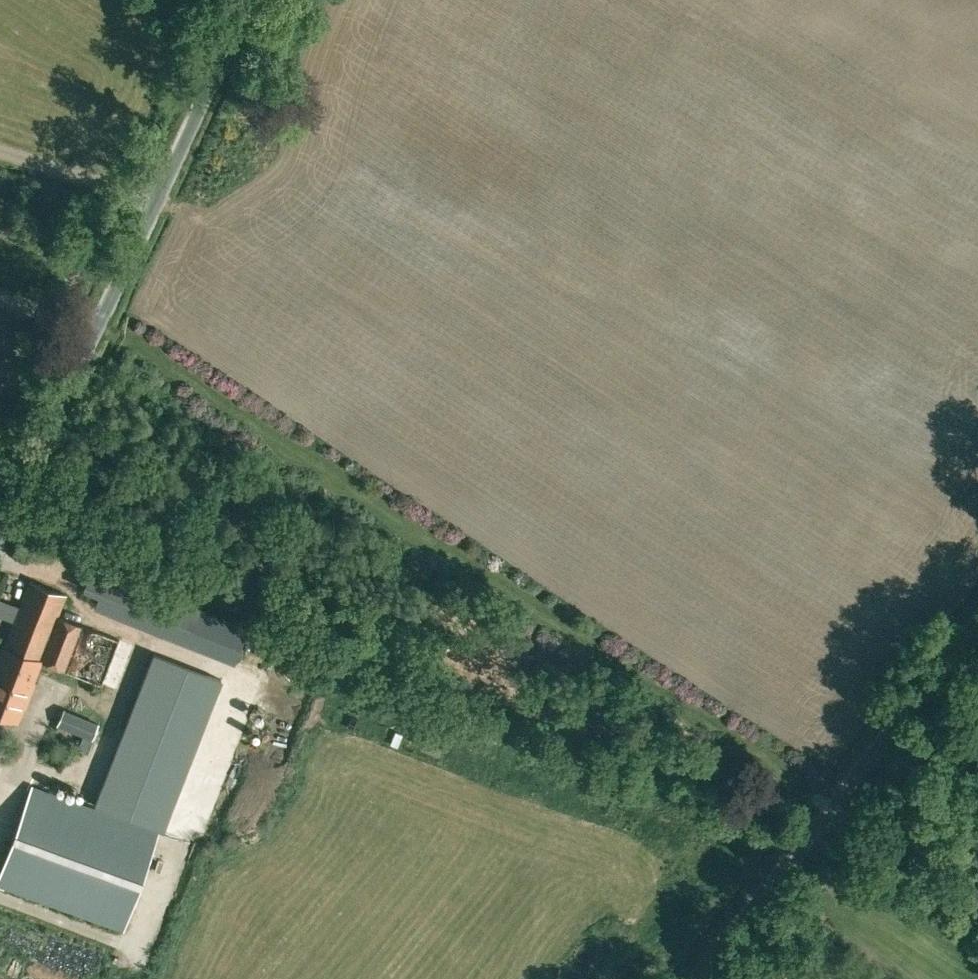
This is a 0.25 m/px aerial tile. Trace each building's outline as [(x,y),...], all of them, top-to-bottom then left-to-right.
[(205,608),(177,596),(93,563),(83,589),(98,596),(94,606),(162,633),(189,645),(205,608)] [(118,638),(82,624),(82,623),(57,615),(66,593),(29,579),(0,656),(0,713),(16,719),(39,660),(65,669),(64,669),(100,683),(118,690),(135,644),(118,638)] [(235,645),(244,624),(207,607),(196,631),(235,645)] [(128,816),(188,664),(156,651),(96,804),(128,816)] [(92,739),(100,722),(64,707),(57,724),(92,739)] [(159,830),(32,784),(0,872),(0,884),(124,929),(159,830)]
